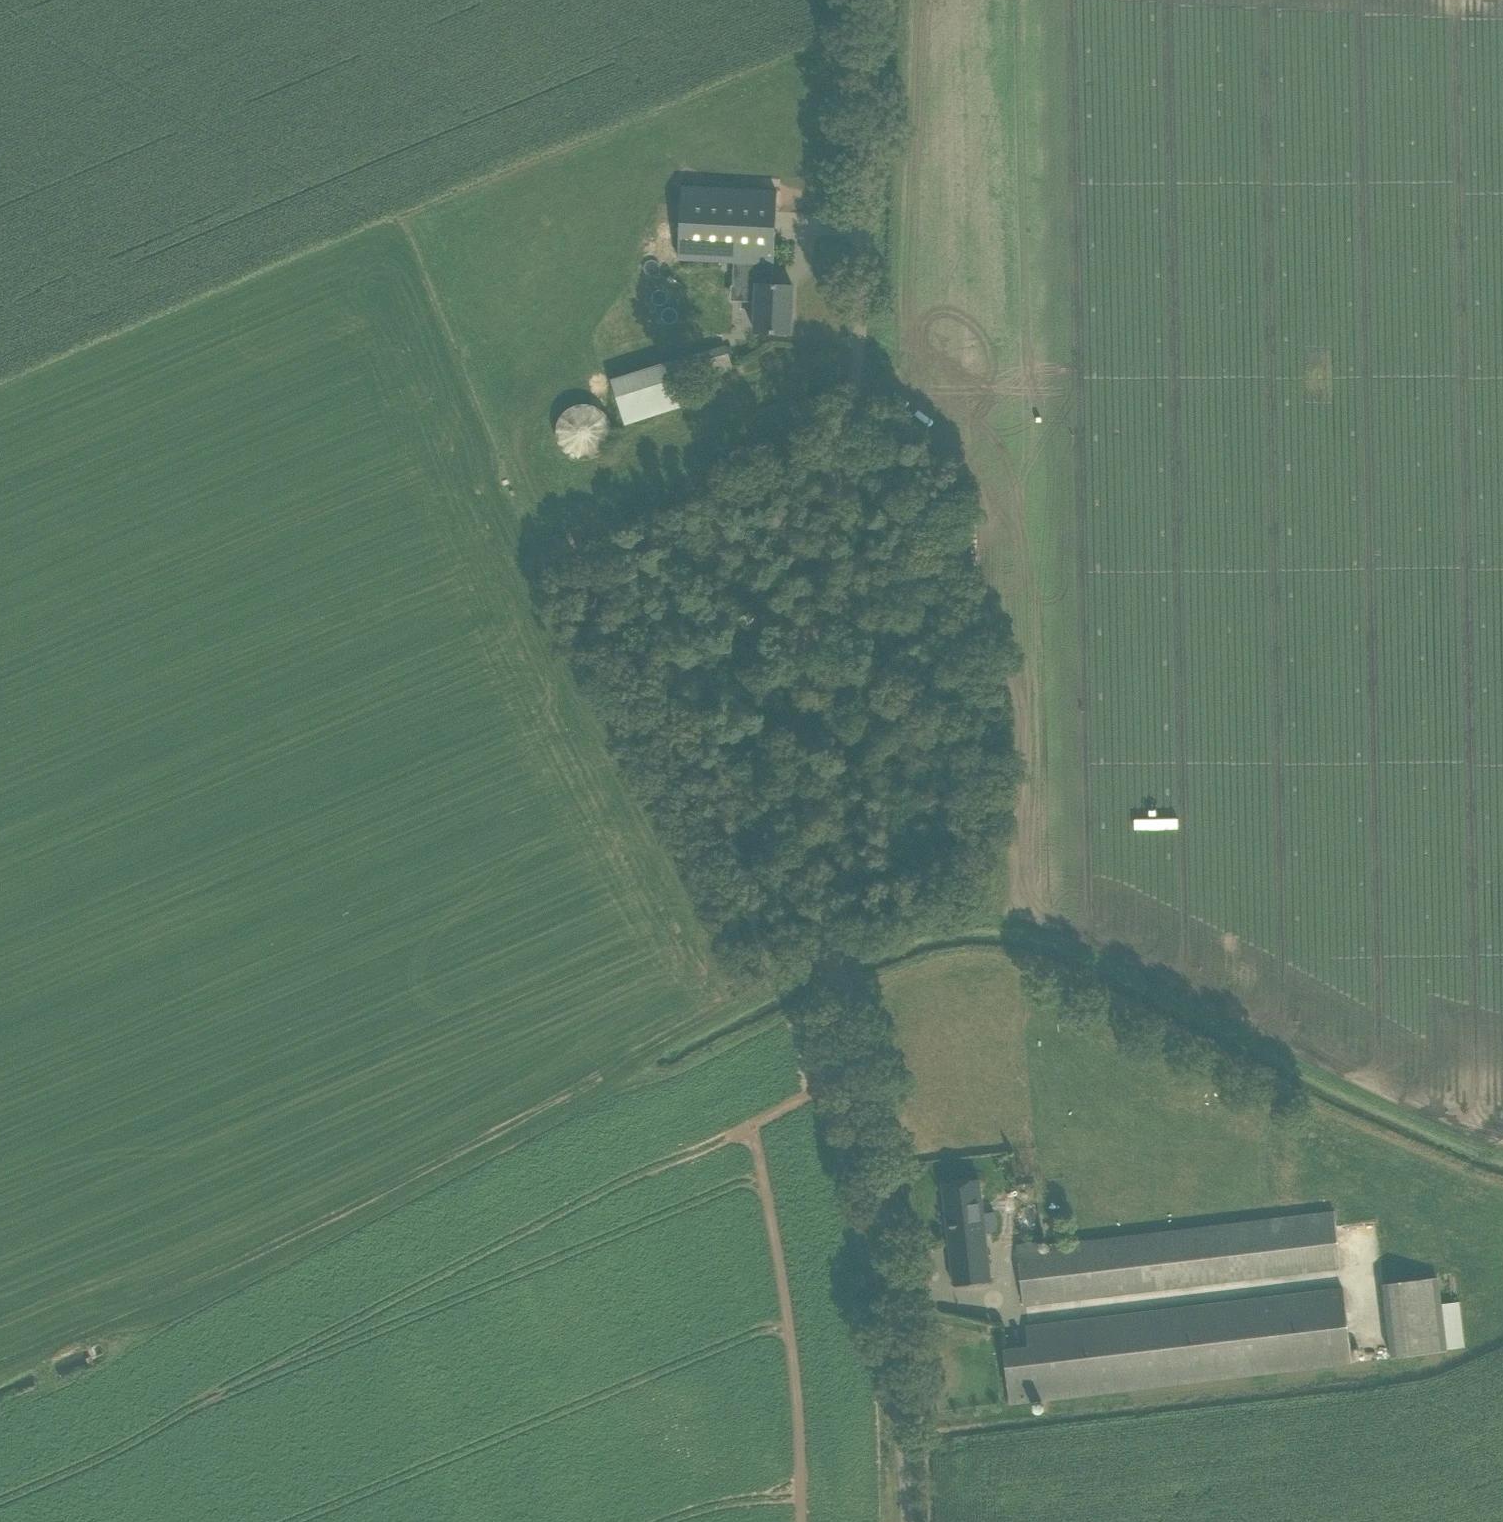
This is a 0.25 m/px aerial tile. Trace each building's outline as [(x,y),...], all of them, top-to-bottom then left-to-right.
[(775,191),(679,187),(677,261),(734,262),(772,263),(775,191)] [(793,285),(772,285),(773,263),(772,263),(734,262),(733,286),(757,287),(755,332),(791,334),(792,314),(792,305),(793,285)] [(733,368),(728,350),(727,349),(677,363),(683,383),(733,368)] [(612,379),(626,425),(685,406),(671,360),(612,379)] [(591,400),(583,398),(574,399),(566,403),(561,409),(558,417),(558,426),(561,434),(567,440),(574,444),(583,445),(591,442),(598,437),(603,430),(604,421),(602,413),(598,406),(591,400)] [(997,1211),(982,1213),(978,1179),(942,1183),(953,1284),(989,1281),(984,1232),(999,1231),(997,1211)] [(1017,1243),(1018,1255),(1024,1304),(1303,1273),(1341,1267),(1335,1209),(1051,1240),(1052,1251),(1038,1253),(1037,1241),(1017,1243)] [(1437,1277),(1383,1283),(1392,1357),(1446,1351),(1445,1349),(1442,1319),(1437,1277)] [(1028,1346),(1003,1349),(1010,1403),(1352,1362),(1343,1288),(1026,1326),(1028,1346)] [(1461,1317),(1442,1319),(1445,1349),(1465,1346),(1461,1317)]
